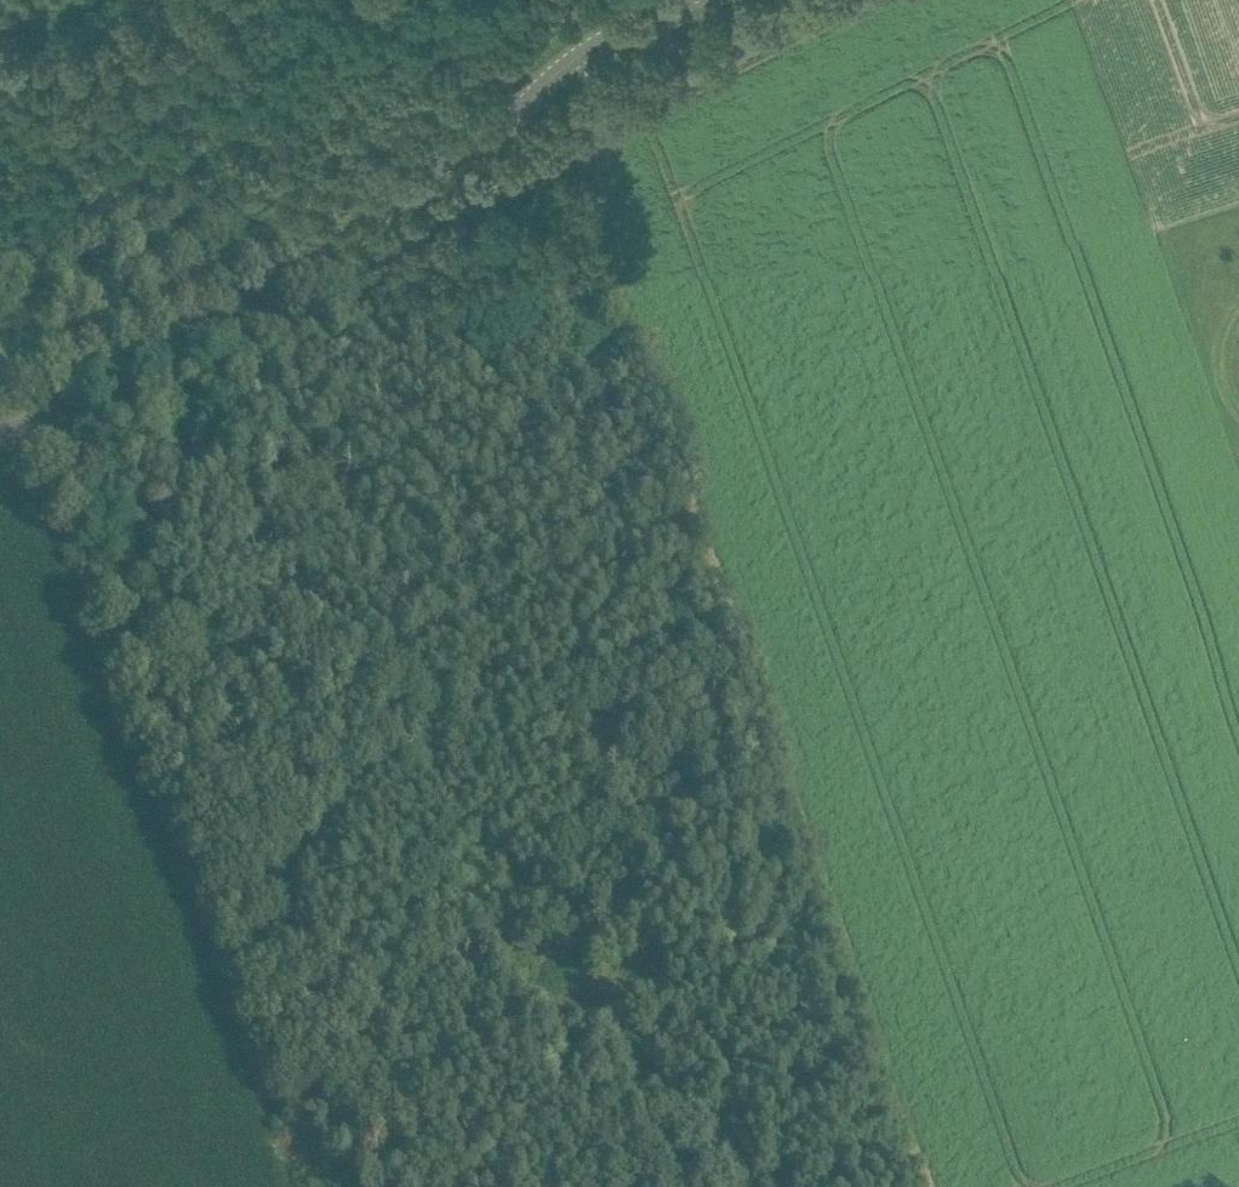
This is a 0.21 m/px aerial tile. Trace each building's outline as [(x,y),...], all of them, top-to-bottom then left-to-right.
[(685,50),(677,34),(662,42),(670,57),(685,50)]
